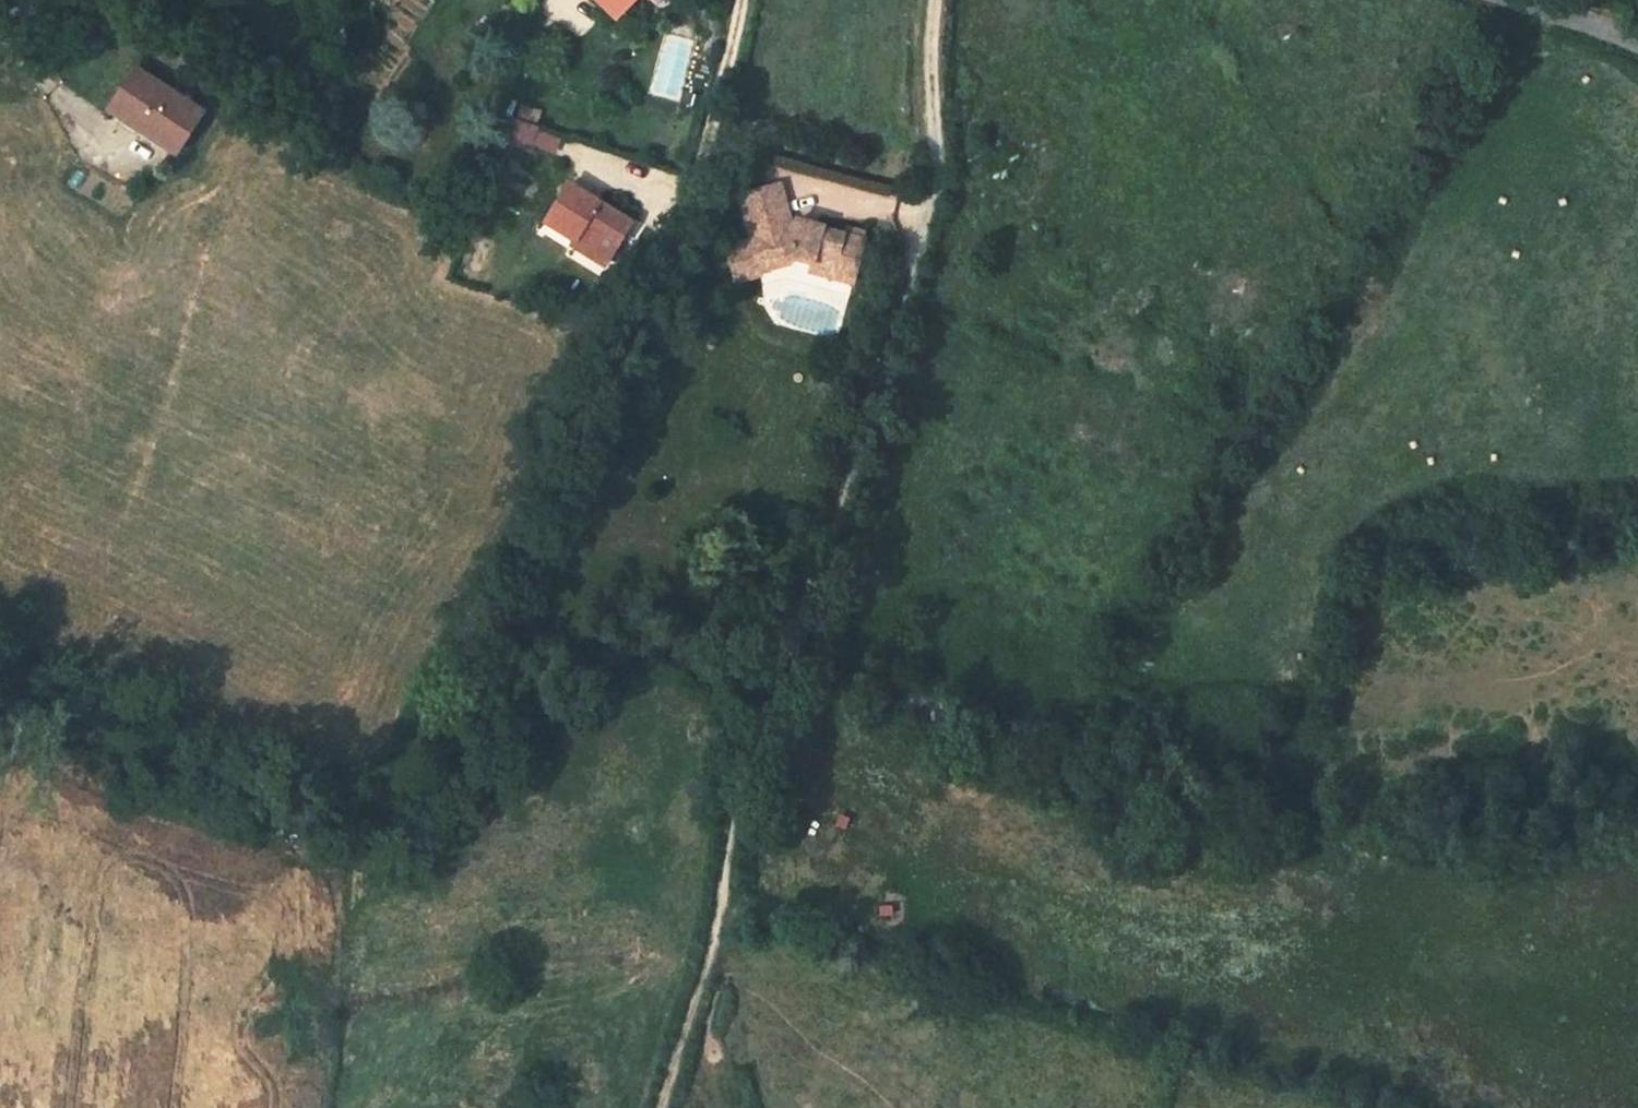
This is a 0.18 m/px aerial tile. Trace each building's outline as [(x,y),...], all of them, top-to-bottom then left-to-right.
[(624,0),(598,0),(611,12),(624,0)] [(130,66),(103,107),(171,151),(197,111),(130,66)] [(489,135),(501,139),(507,125),(494,120),(489,135)] [(555,153),(561,135),(536,127),(530,144),(555,153)] [(601,258),(623,223),(563,184),(540,219),(601,258)] [(828,268),(830,260),(834,230),(817,225),(817,222),(815,219),(811,219),(808,222),(781,214),(774,184),(740,191),(748,240),(730,245),(737,277),(760,271),(763,266),(796,258),(828,268)] [(858,238),(834,230),(830,260),(847,266),(858,238)]
